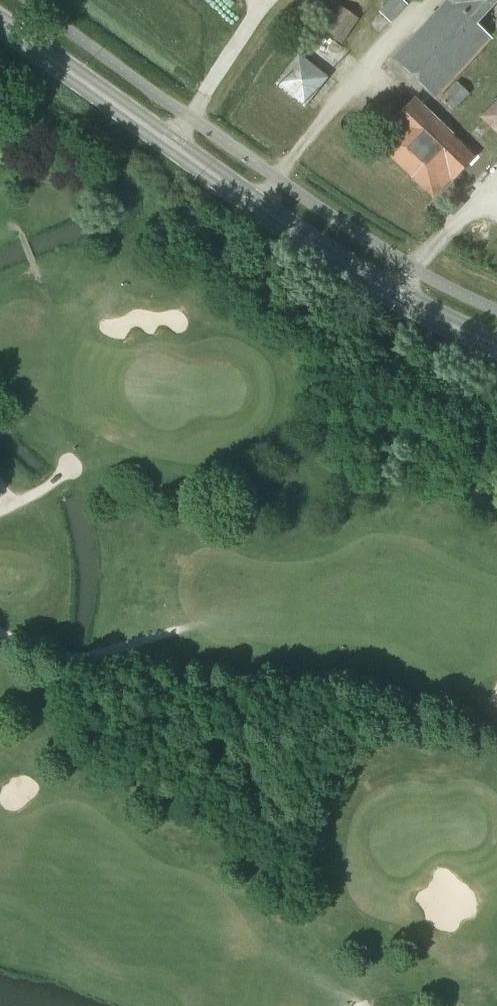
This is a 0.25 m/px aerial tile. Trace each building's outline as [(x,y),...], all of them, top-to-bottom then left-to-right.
[(405,6),(399,0),(393,0),(379,15),(388,24),(405,6)] [(436,100),(491,40),(473,24),(496,0),(446,0),(447,1),(393,60),(436,100)] [(341,45),(357,21),(338,9),(322,32),(341,45)] [(276,87),(304,109),(327,80),(298,58),(276,87)] [(440,99),(452,111),(468,95),(456,83),(440,99)] [(479,117),(496,135),(496,98),(479,117)] [(415,100),(375,143),(433,199),(450,180),(451,181),(475,156),(415,100)]
